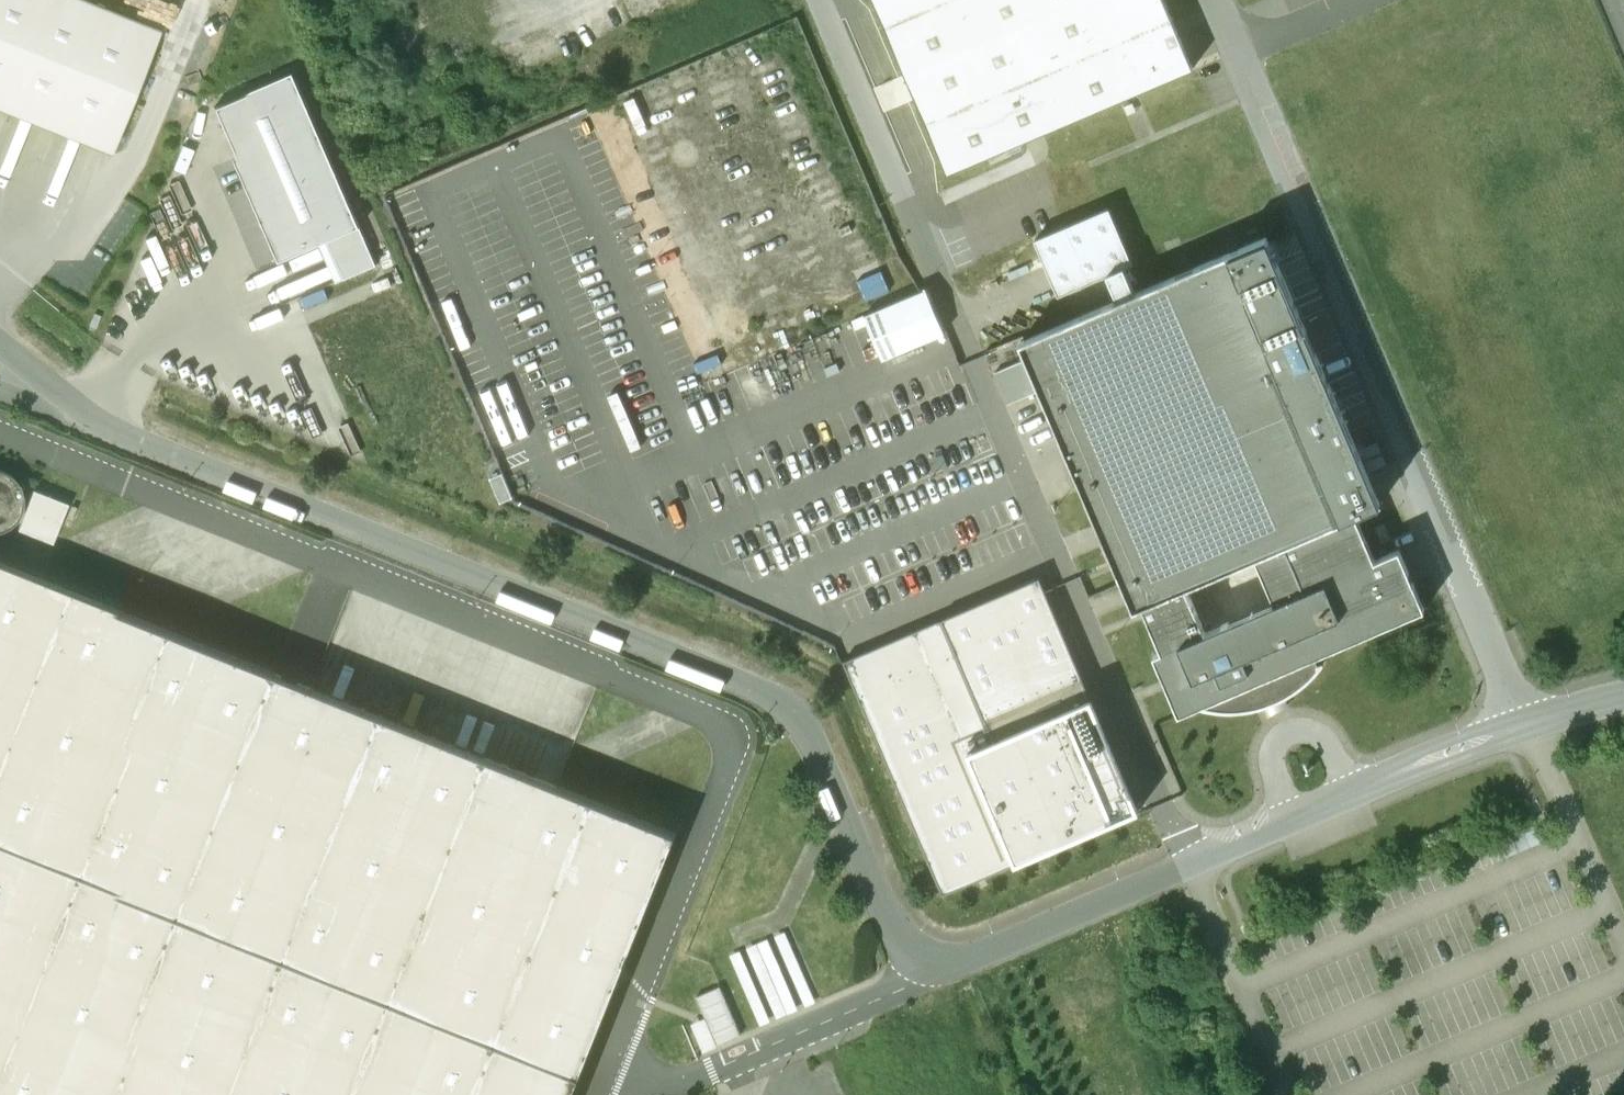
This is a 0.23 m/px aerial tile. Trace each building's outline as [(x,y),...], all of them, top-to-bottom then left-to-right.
[(86,0),(0,0),(0,109),(111,153),(160,30),(86,0)] [(948,173),(1193,68),(1164,0),(874,0),(948,173)] [(293,73),(213,108),(279,262),(328,240),(345,279),(377,265),(293,73)] [(1118,301),(1020,343),(1027,359),(994,373),(1008,404),(1040,390),(1134,609),(1142,606),(1186,587),(1255,557),(1355,515),(1380,504),(1266,238),(1136,294),(1124,267),(1133,263),(1109,208),(1034,240),(1058,295),(1107,274),(1118,301)] [(926,289),(864,316),(883,359),(944,333),(926,289)] [(23,500),(18,484),(7,473),(0,471),(0,530),(7,528),(19,516),(23,500)] [(67,503),(33,490),(17,529),(51,543),(67,503)] [(71,505),(65,521),(70,523),(76,507),(71,505)] [(1375,559),(1355,515),(1255,557),(1274,602),(1205,632),(1186,587),(1142,606),(1162,650),(1153,654),(1179,714),(1198,706),(1226,710),(1254,708),(1281,698),(1305,683),(1324,662),(1323,660),(1318,662),(1315,655),(1424,609),(1399,549),(1375,559)] [(0,563),(0,1094),(572,1094),(676,832),(0,563)] [(1040,576),(843,661),(943,893),(1139,809),(1040,576)] [(720,985),(696,996),(717,1044),(741,1034),(720,985)]
